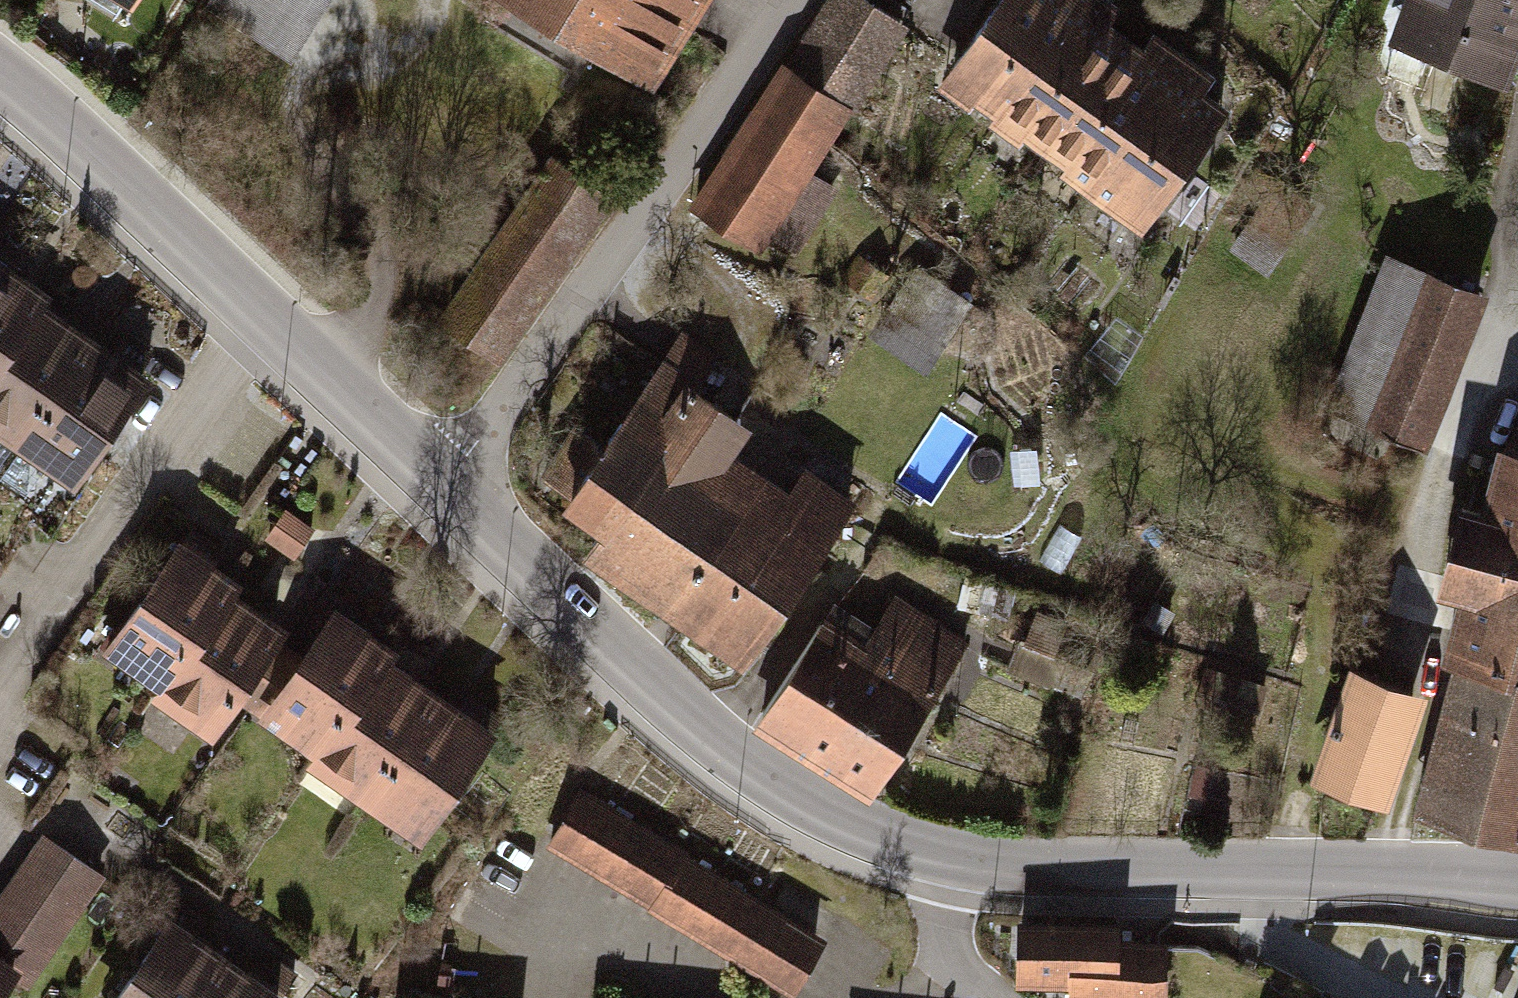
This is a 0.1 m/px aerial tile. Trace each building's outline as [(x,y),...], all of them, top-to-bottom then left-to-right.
[(321,0),(211,0),(206,8),(286,57),(321,0)] [(656,89),(709,0),(506,0),(656,89)] [(684,199),(752,245),(900,26),(861,0),(819,0),(684,199)] [(941,75),(992,109),(1065,0),(991,0),(941,75)] [(1100,0),(1065,0),(992,109),(1046,144),(1128,18),(1100,0)] [(1507,88),(1517,58),(1517,0),(1413,0),(1395,49),(1507,88)] [(1128,18),(1046,144),(1095,176),(1177,49),(1128,18)] [(1226,80),(1177,49),(1095,176),(1144,207),(1226,80)] [(441,319),(500,361),(614,202),(555,160),(441,319)] [(1425,451),(1481,298),(1374,260),(1318,413),(1360,428),(1425,451)] [(155,388),(40,311),(48,298),(0,265),(0,452),(76,504),(155,388)] [(547,510),(582,535),(652,431),(712,473),(726,451),(742,427),(646,362),(547,510)] [(582,535),(570,551),(726,657),(838,494),(799,465),(781,491),(726,451),(712,473),(652,431),(582,535)] [(1517,840),(1517,453),(1503,449),(1488,507),(1458,499),(1436,587),(1466,595),(1443,684),(1457,692),(1425,817),(1517,840)] [(316,522),(286,501),(261,536),(291,557),(316,522)] [(114,651),(175,691),(239,597),(249,583),(188,542),(114,651)] [(758,710),(875,785),(969,640),(893,592),(875,620),(833,594),(758,710)] [(167,703),(225,742),(297,636),(239,597),(175,691),(167,703)] [(264,728),(326,769),(390,670),(401,654),(339,614),(264,728)] [(320,778),(428,847),(498,740),(390,670),(326,769),(320,778)] [(1390,812),(1425,698),(1347,674),(1312,788),(1390,812)] [(816,934),(574,792),(542,848),(783,989),(816,934)] [(12,983),(29,995),(109,880),(45,837),(0,902),(0,930),(3,932),(0,937),(0,997),(2,997),(12,983)] [(1163,926),(1014,925),(1013,977),(1067,978),(1066,997),(1163,997),(1163,926)] [(174,927),(127,997),(281,997),(174,927)]
